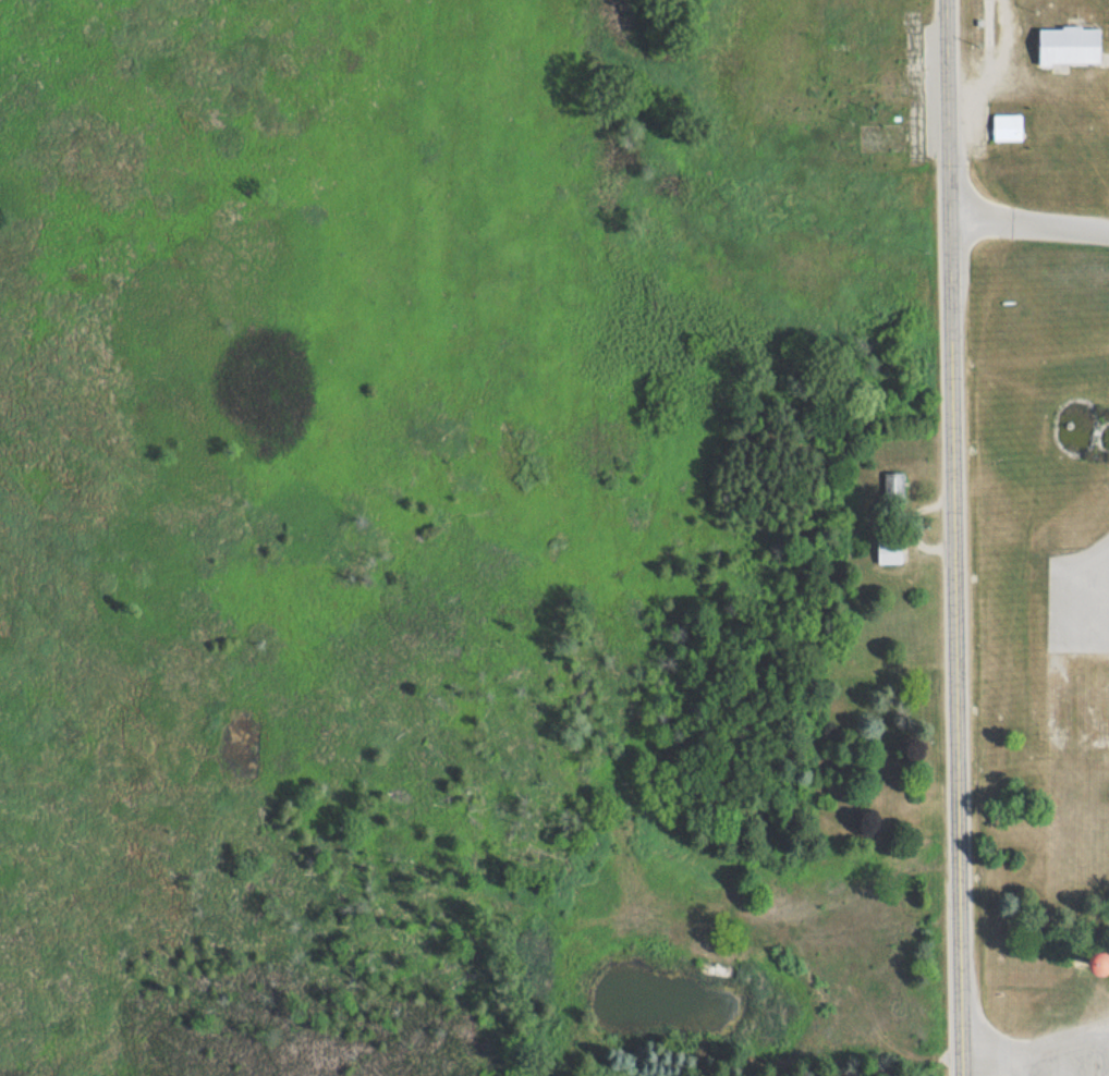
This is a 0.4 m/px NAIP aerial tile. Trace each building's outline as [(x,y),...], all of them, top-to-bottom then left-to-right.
[(1100,63),(1100,26),(1040,26),(1040,63),(1100,63)] [(1022,113),(994,113),(994,140),(1022,140),(1022,113)] [(886,470),(886,503),(904,503),(904,469),(886,470)] [(877,539),(877,564),(902,563),(902,539),(877,539)] [(704,979),(728,979),(728,964),(704,964),(704,979)]
